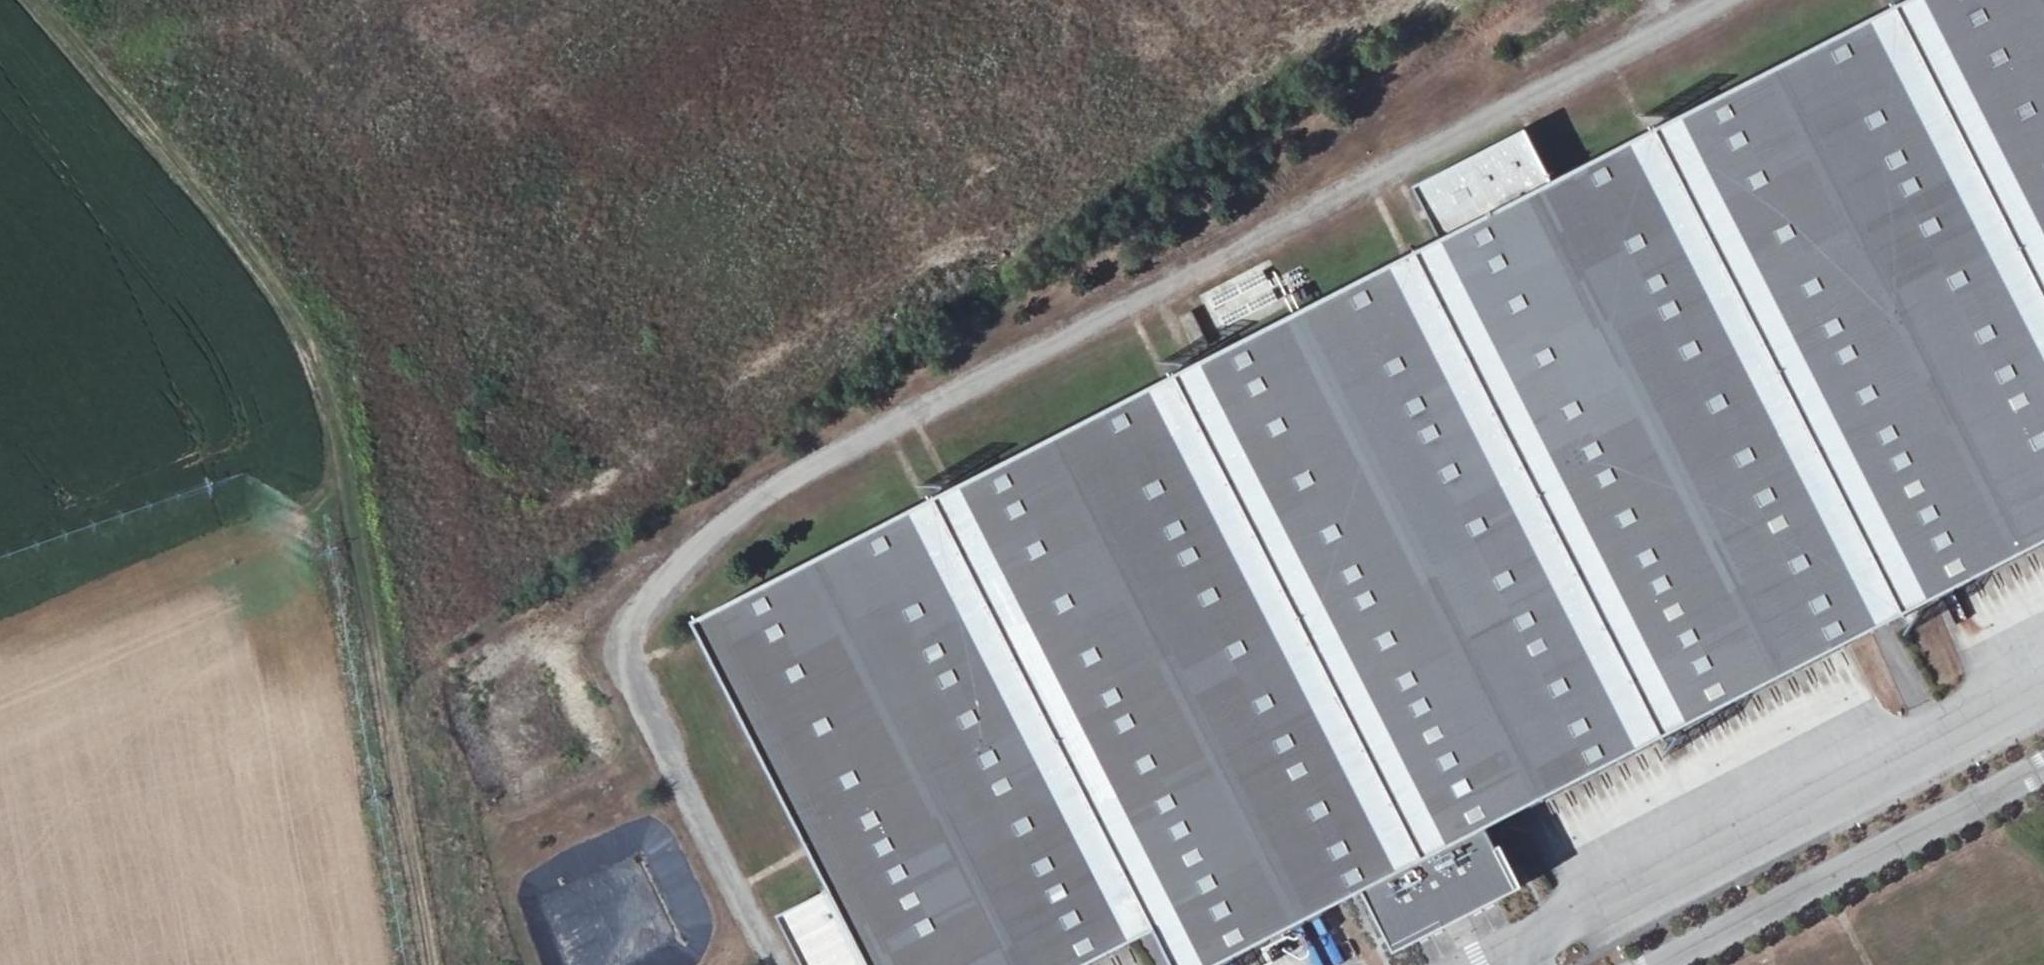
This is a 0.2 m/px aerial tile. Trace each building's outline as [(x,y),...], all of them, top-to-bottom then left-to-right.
[(732,595),(869,858),(816,886),(857,964),(1063,964),(1189,901),(1215,953),(1393,863),(1423,919),(1547,857),(1518,800),(2043,528),(2043,0),(1892,0),(1575,162),(1548,110),(1437,167),(1464,219),(732,595)] [(1834,666),(1843,686),(1854,681),(1844,661),(1834,666)] [(526,867),(567,964),(698,964),(708,961),(695,929),(708,924),(662,812),(526,867)]
